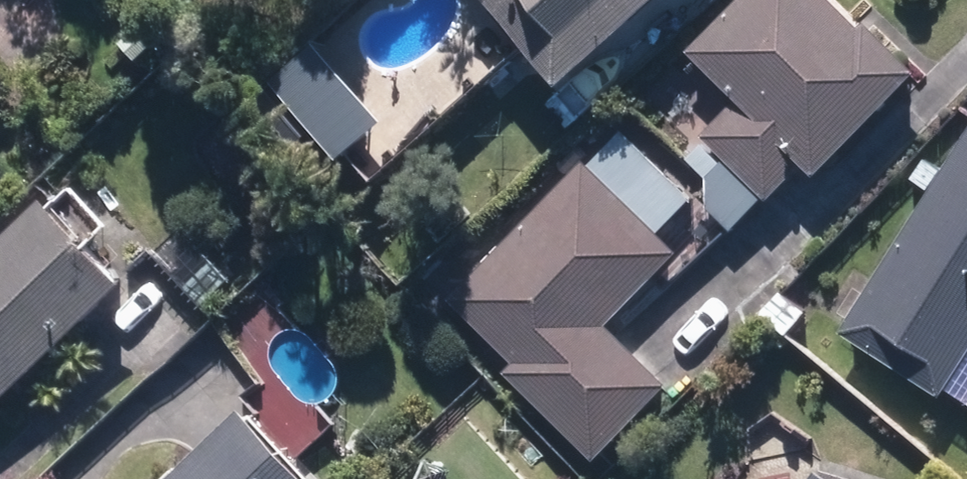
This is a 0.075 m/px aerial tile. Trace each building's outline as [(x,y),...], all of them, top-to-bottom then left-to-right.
[(554,85),(653,0),(481,0),(554,85)] [(923,74),(860,10),(847,23),(825,0),(731,0),(683,47),(732,97),(697,132),(764,201),(800,166),(814,180),(923,74)] [(317,46),(274,85),(343,161),(386,122),(317,46)] [(943,170),(925,159),(909,183),(927,194),(837,332),(934,396),(966,346),(966,133),(943,170)] [(612,325),(682,254),(584,158),(450,294),(516,359),(503,372),(589,456),(666,378),(612,325)] [(124,280),(36,195),(0,232),(0,408),(124,280)] [(242,404),(165,478),(315,478),(242,404)] [(809,478),(829,478),(815,470),(809,478)]
